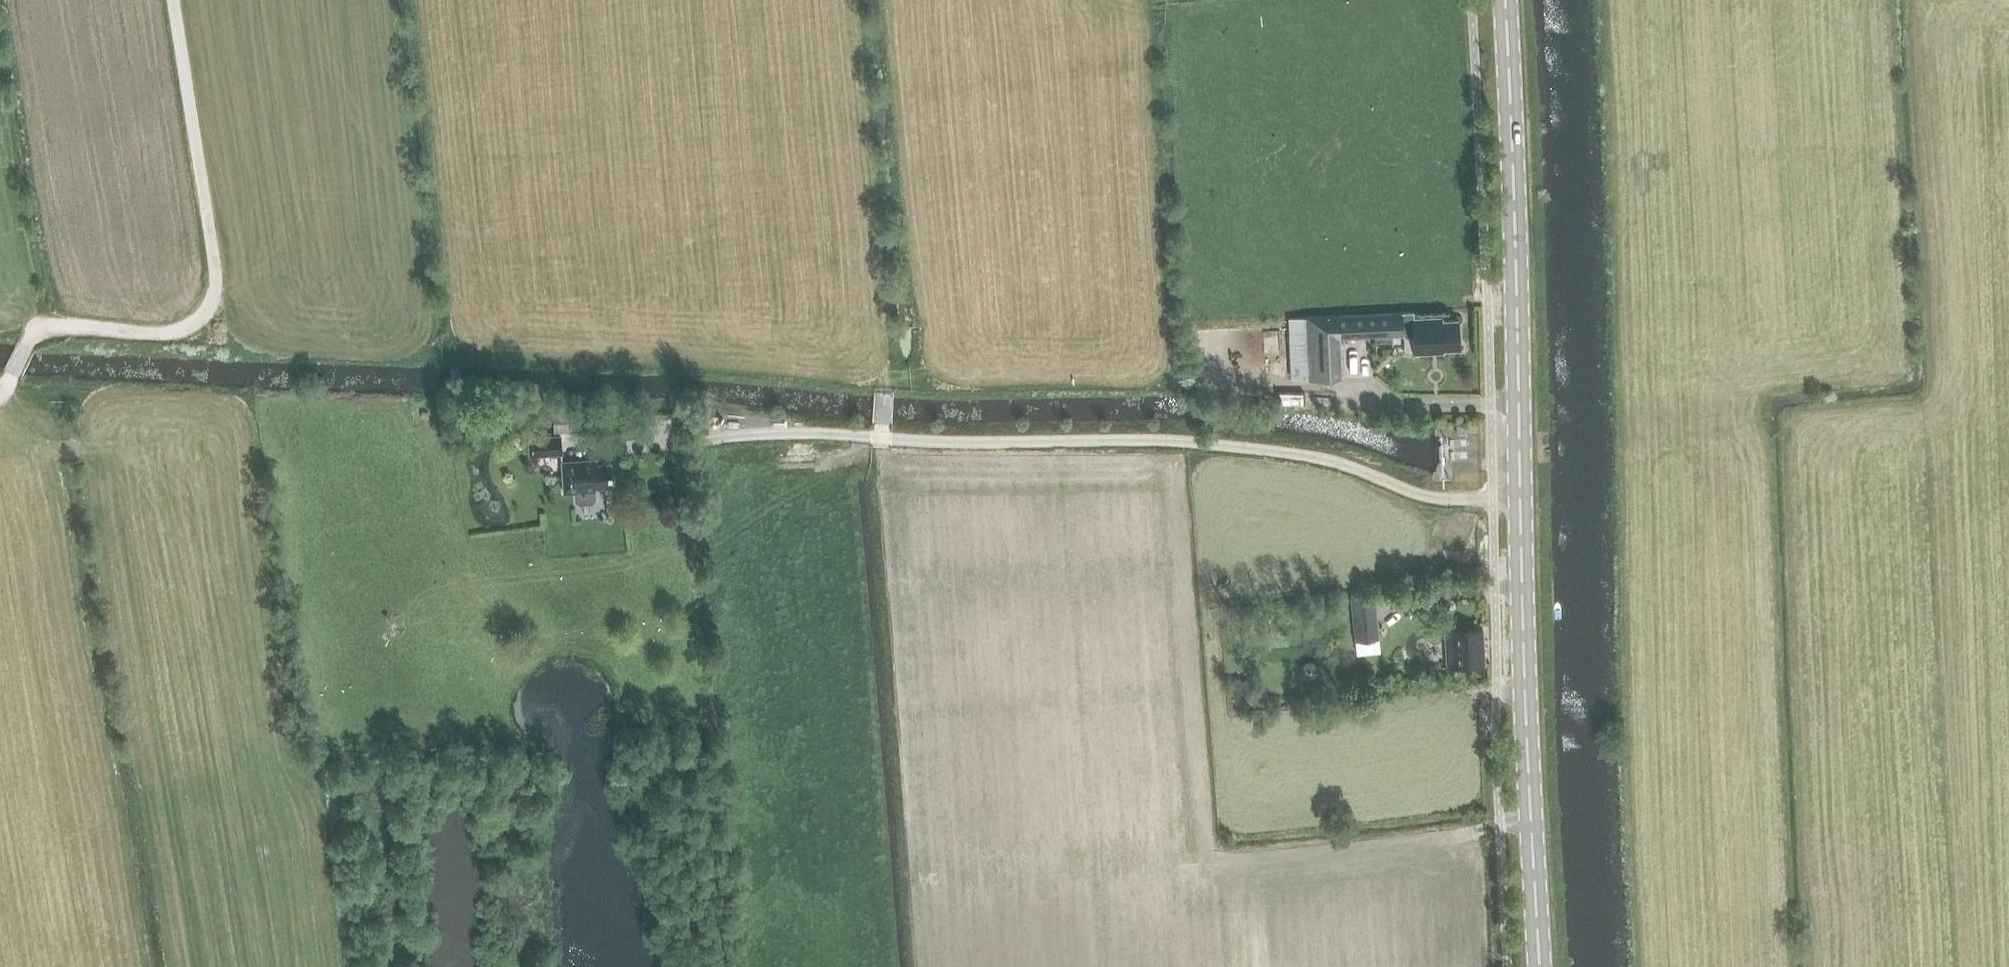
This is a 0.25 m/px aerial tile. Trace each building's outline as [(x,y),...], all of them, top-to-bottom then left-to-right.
[(1291,380),(1308,379),(1340,377),(1338,338),(1402,335),(1402,334),(1413,334),(1413,353),(1442,351),(1442,348),(1458,347),(1457,319),(1441,320),(1441,317),(1412,318),(1412,319),(1402,320),(1401,312),(1288,317),(1291,380)] [(553,408),(553,433),(590,432),(589,407),(553,408)] [(562,454),(561,434),(527,437),(529,456),(562,454)] [(561,461),(564,492),(573,492),(574,501),(579,504),(592,503),(595,499),(594,486),(611,485),(610,462),(596,463),(596,459),(561,461)] [(1380,640),(1374,593),(1350,596),(1355,642),(1380,640)] [(1446,666),(1453,666),(1484,664),(1482,629),(1444,631),(1446,666)]
